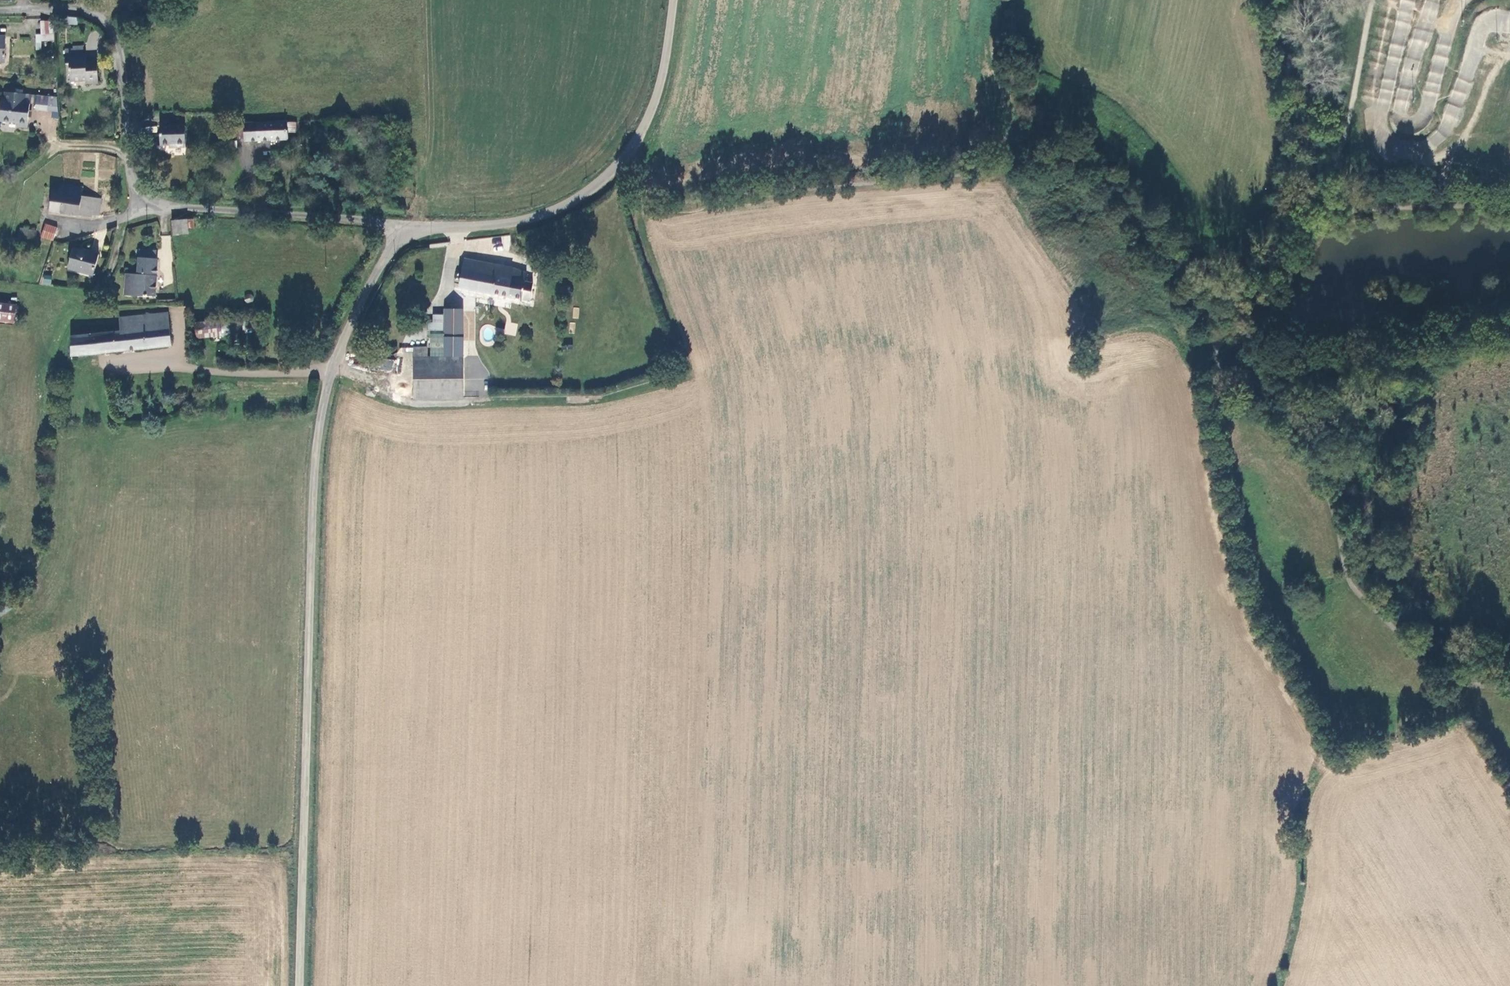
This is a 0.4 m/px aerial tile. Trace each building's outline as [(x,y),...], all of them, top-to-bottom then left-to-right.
[(77,24),(76,17),(68,18),(68,25),(77,24)] [(46,42),(57,42),(56,22),(46,22),(46,42)] [(85,65),(84,55),(66,56),(66,68),(70,68),(70,80),(84,79),(86,83),(96,82),(95,65),(85,65)] [(1,107),(0,107),(0,125),(15,127),(15,130),(25,131),(27,108),(22,107),(23,98),(2,96),(1,107)] [(33,113),(56,114),(54,101),(34,99),(33,113)] [(287,132),(295,132),(296,122),(288,121),(287,132)] [(285,141),(284,126),(242,127),(243,143),(285,141)] [(181,148),(181,130),(156,131),(156,145),(170,145),(170,149),(181,148)] [(92,214),(101,216),(103,199),(102,199),(103,193),(95,192),(94,197),(83,195),(85,185),(56,180),(54,190),(42,188),(39,209),(92,217),(92,214)] [(194,230),(194,219),(193,219),(172,220),(173,236),(188,236),(188,230),(194,230)] [(41,239),(52,241),(54,227),(43,225),(41,239)] [(27,229),(25,229),(23,229),(22,230),(21,232),(20,234),(21,235),(22,237),(23,238),(25,238),(27,238),(28,237),(29,235),(30,233),(29,232),(28,230),(27,229)] [(162,245),(170,245),(170,235),(161,235),(162,245)] [(509,235),(502,236),(502,248),(510,247),(509,235)] [(95,277),(99,257),(70,252),(66,272),(95,277)] [(125,294),(156,296),(158,256),(139,255),(138,279),(126,278),(125,294)] [(461,258),(457,285),(527,298),(530,282),(523,281),(524,270),(461,258)] [(42,275),(42,284),(50,284),(51,276),(42,275)] [(244,298),(244,299),(244,301),(245,302),(246,303),(247,303),(249,303),(250,303),(251,302),(252,300),(252,299),(251,297),(251,296),(249,295),(248,295),(246,295),(245,296),(244,298)] [(441,334),(459,334),(459,306),(441,305),(441,334)] [(17,327),(19,309),(0,307),(0,325),(17,327)] [(116,335),(63,340),(65,358),(168,348),(165,316),(115,321),(116,335)] [(228,336),(228,320),(196,323),(197,338),(228,336)] [(505,322),(504,334),(516,335),(517,323),(505,322)] [(432,352),(459,353),(459,334),(441,334),(431,334),(432,352)] [(409,395),(457,396),(459,353),(432,352),(424,353),(424,342),(409,342),(409,395)] [(397,359),(370,357),(369,369),(396,371),(397,359)] [(11,608),(7,600),(0,602),(0,613),(11,608)]
